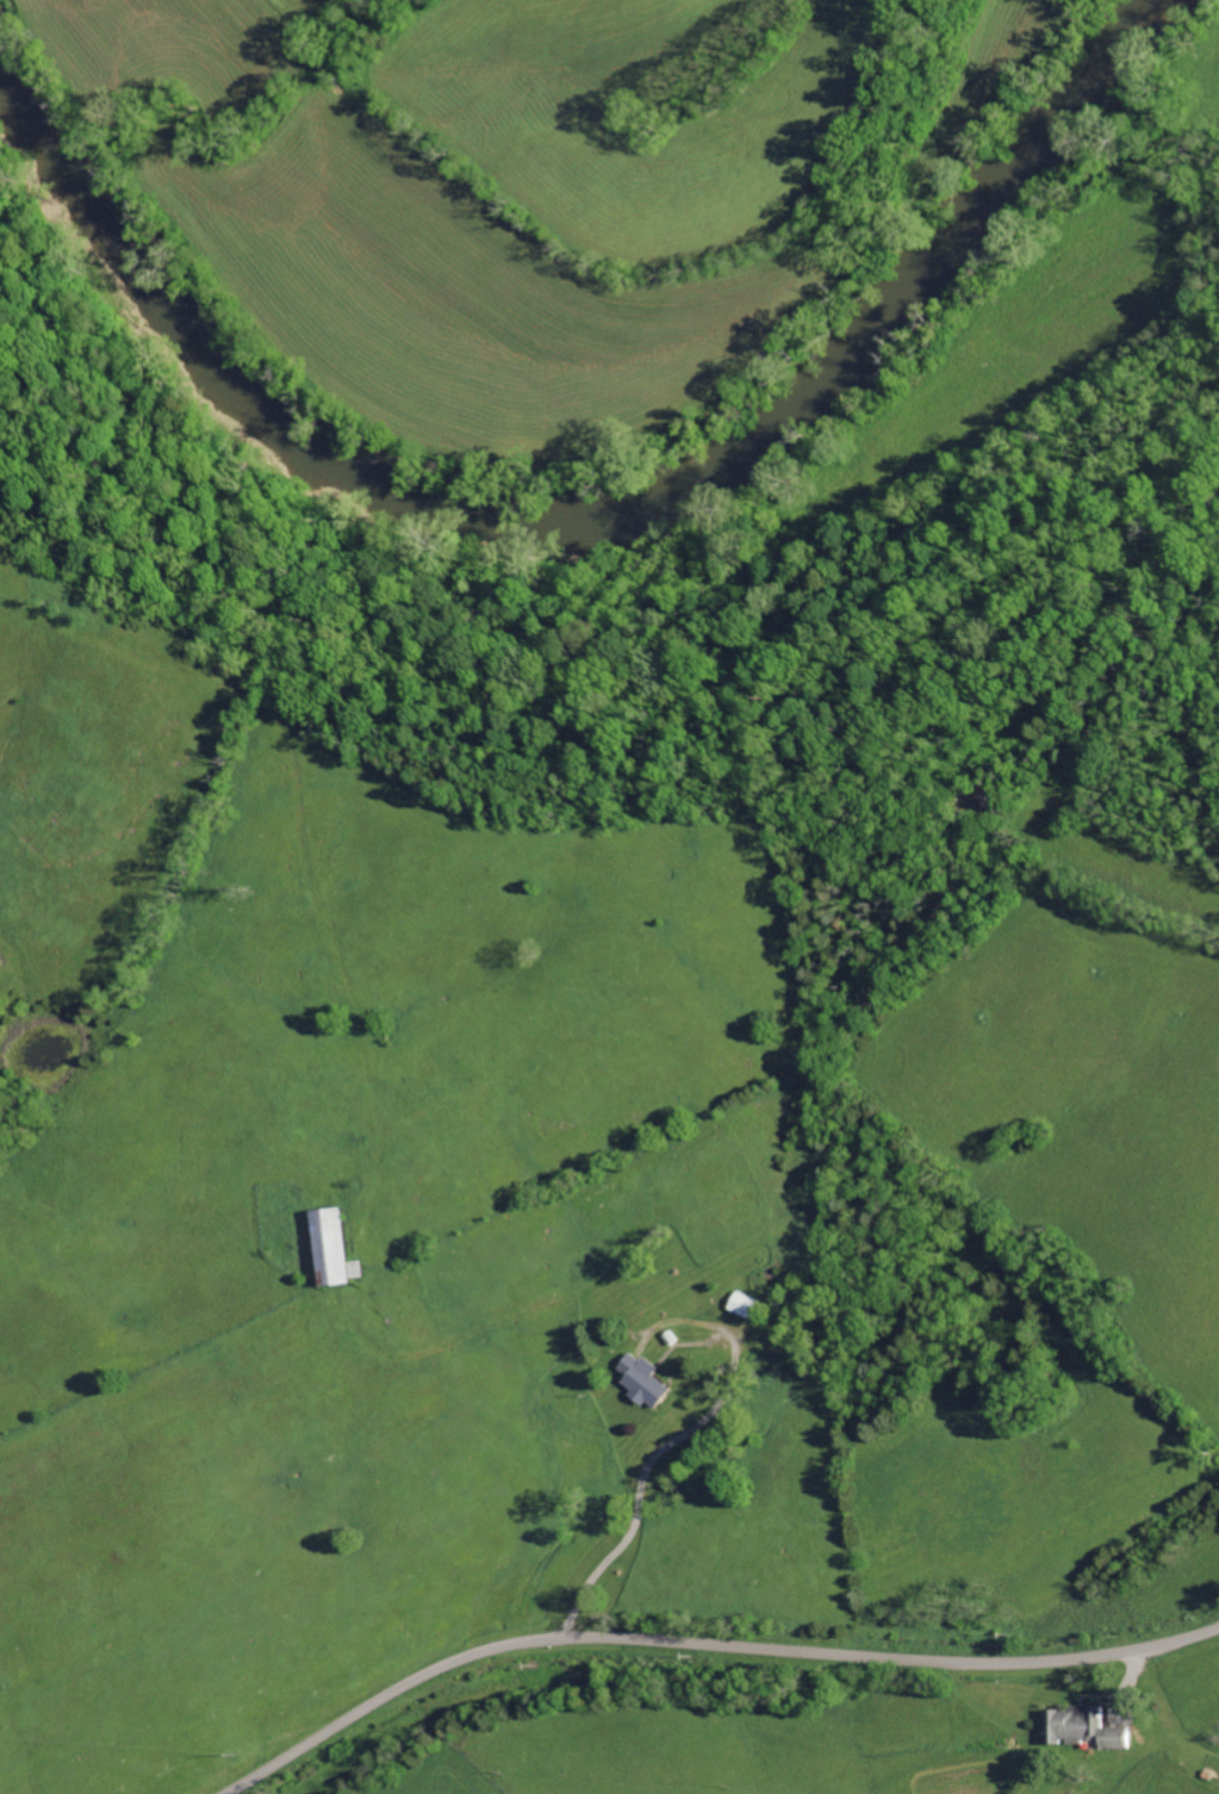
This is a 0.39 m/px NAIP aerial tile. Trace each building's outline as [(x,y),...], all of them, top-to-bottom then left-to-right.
[(321,1211),(332,1286),(368,1281),(366,1260),(359,1262),(351,1206),(321,1211)] [(659,1376),(664,1368),(648,1357),(645,1361),(633,1353),(623,1369),(633,1376),(627,1385),(664,1410),(678,1389),(659,1376)] [(1045,1709),(1045,1744),(1100,1742),(1100,1750),(1128,1749),(1128,1726),(1100,1726),(1100,1708),(1045,1709)]
